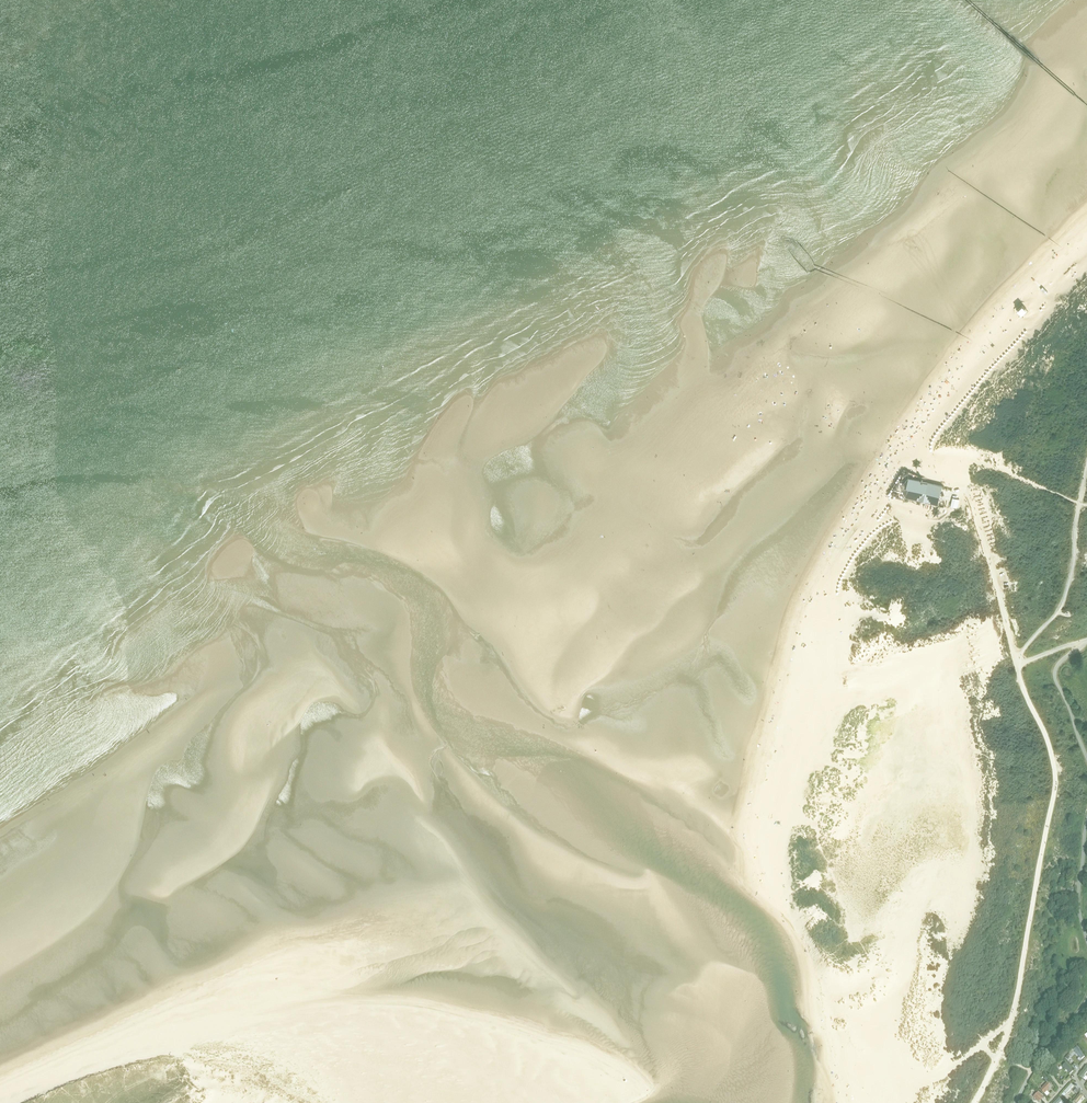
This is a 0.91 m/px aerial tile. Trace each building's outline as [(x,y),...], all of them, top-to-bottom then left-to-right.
[(1022,305),(1017,310),(1022,316),(1025,313),(1027,311),(1022,305)] [(908,477),(906,486),(908,487),(906,496),(931,502),(937,504),(942,485),(928,481),(927,483),(922,482),(923,479),(921,479),(921,480),(908,477)] [(951,503),(950,506),(957,507),(959,499),(956,498),(954,497),(953,497),(952,499),(951,503)] [(931,525),(938,513),(935,512),(928,523),(931,525)] [(1084,1057),(1077,1047),(1073,1050),(1080,1060),(1084,1057)] [(1073,1072),(1065,1063),(1062,1066),(1070,1075),(1073,1072)] [(1086,1072),(1086,1068),(1085,1067),(1079,1077),(1082,1079),(1086,1072)] [(1047,1083),(1040,1090),(1047,1097),(1049,1094),(1047,1092),(1050,1088),(1049,1088),(1051,1086),(1047,1083)] [(1073,1087),(1071,1085),(1064,1092),(1066,1094),(1073,1087)] [(1044,1098),(1038,1092),(1033,1097),(1039,1102),(1044,1098)] [(1079,1094),(1072,1102),(1078,1102),(1083,1097),(1079,1094)]
